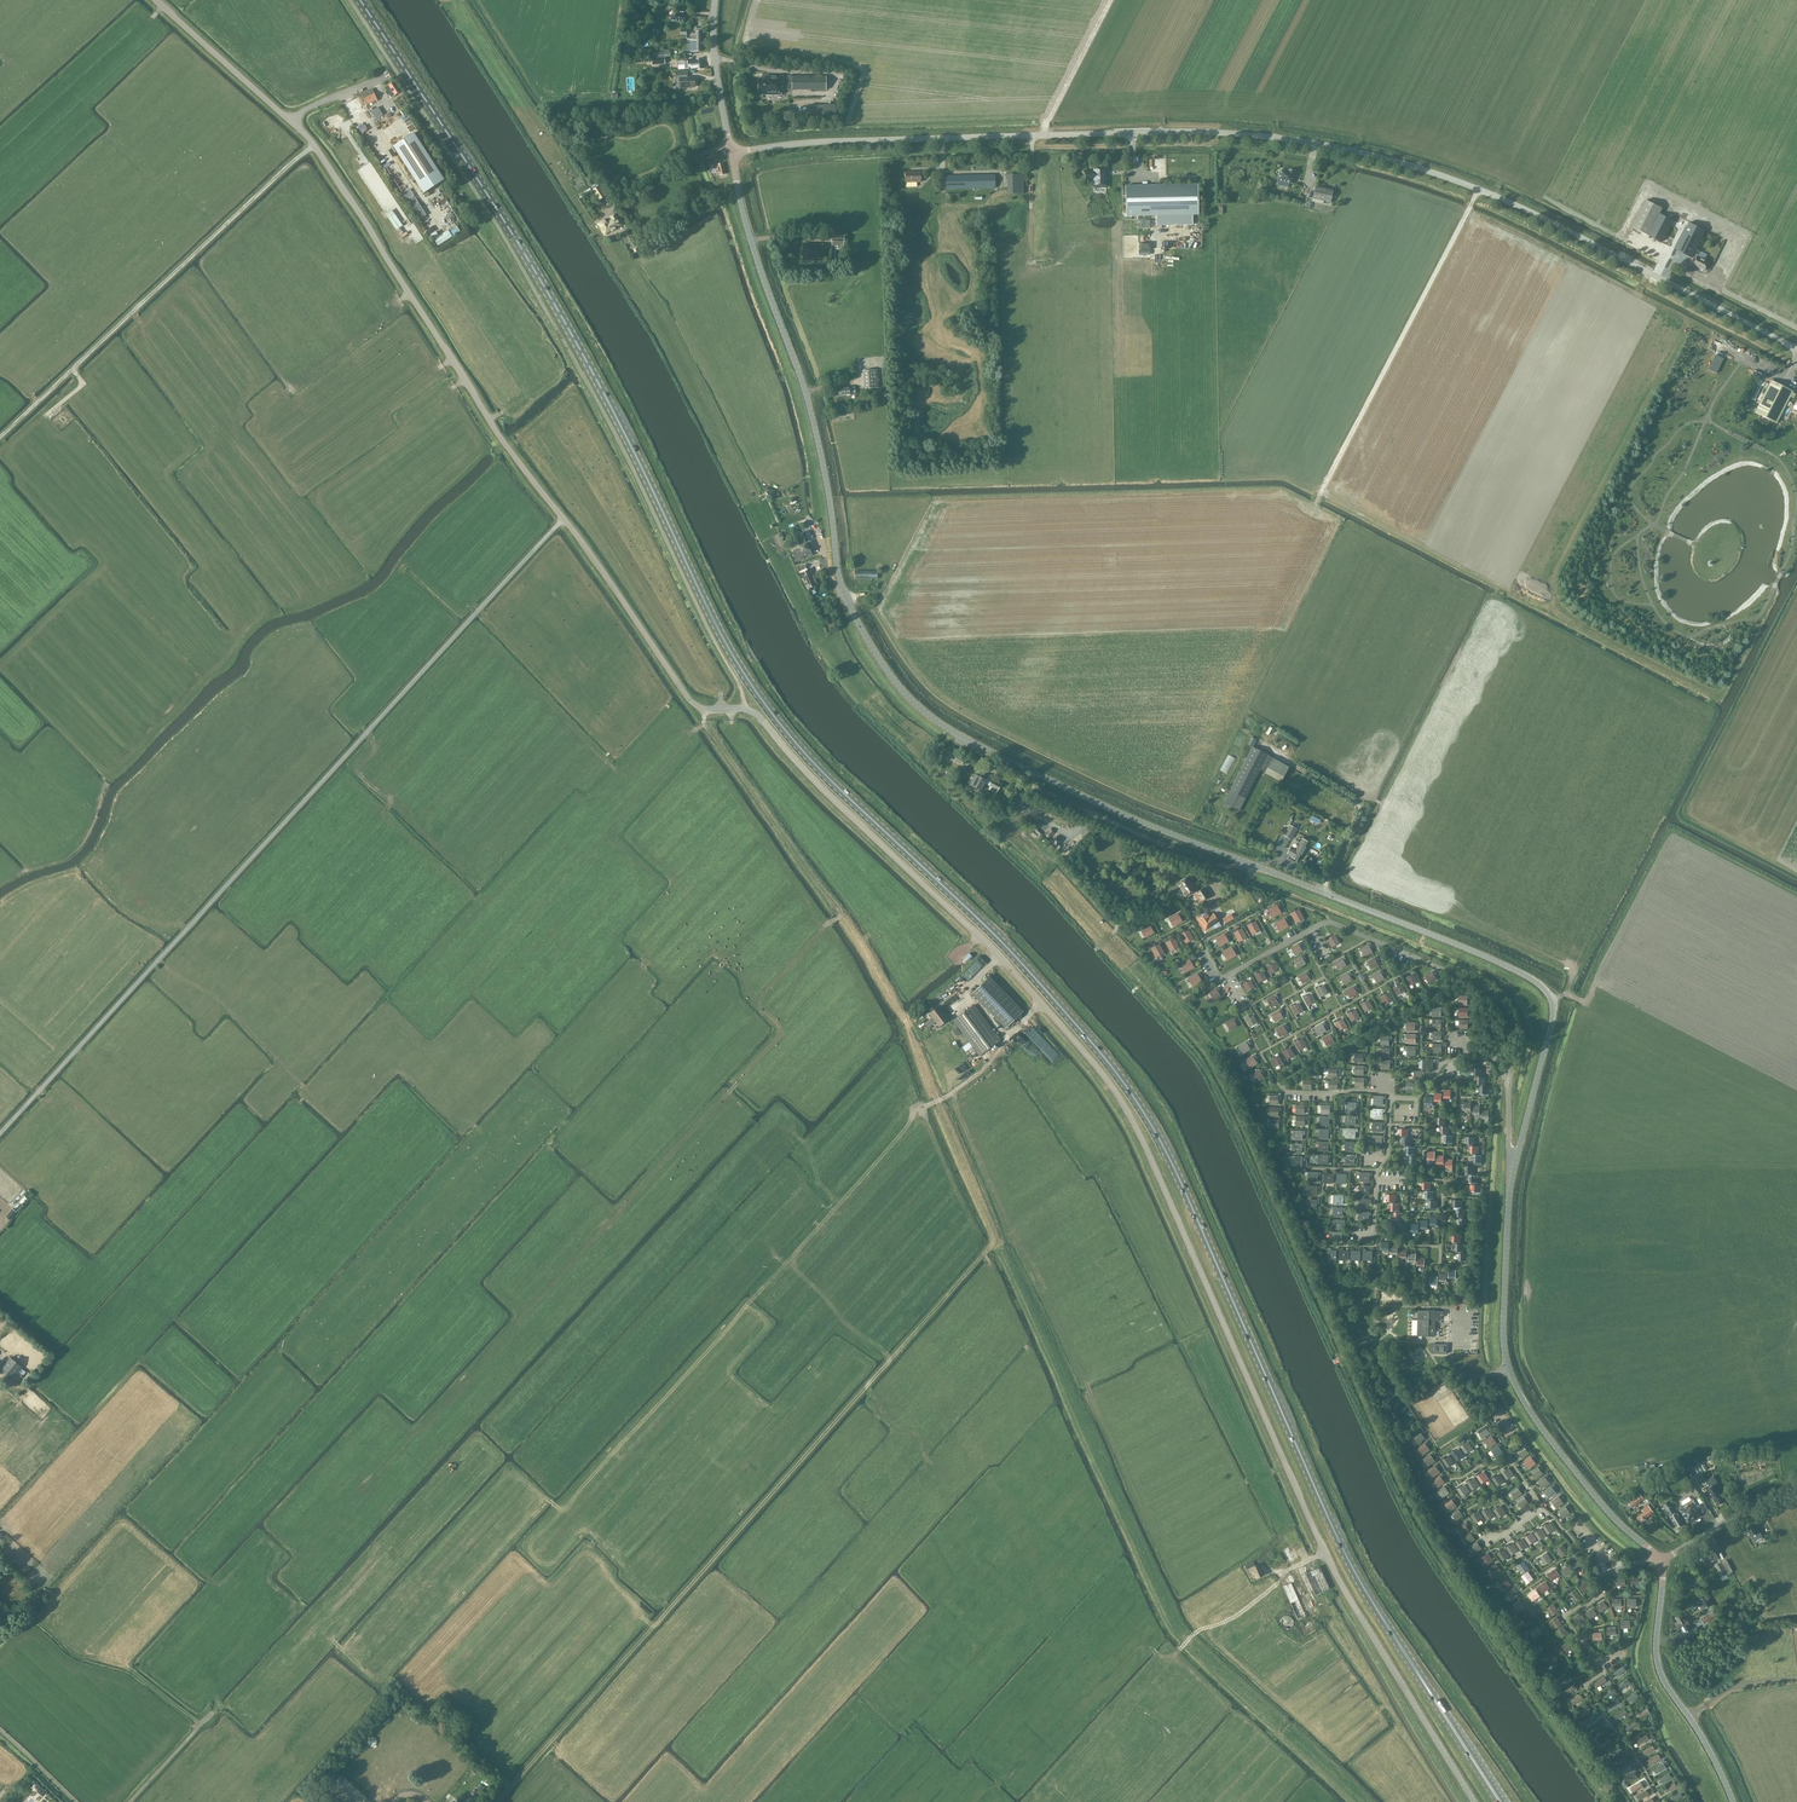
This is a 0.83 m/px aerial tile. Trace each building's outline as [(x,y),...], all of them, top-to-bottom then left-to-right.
[(676,10),(676,5),(677,1),(669,0),(668,9),(676,10)] [(676,14),(675,16),(672,15),(671,21),(685,22),(685,15),(676,14)] [(686,41),(691,41),(693,41),(693,42),(701,42),(701,32),(693,32),(693,38),(686,38),(686,41)] [(701,51),(701,42),(693,42),(693,41),(691,41),(691,44),(686,44),(686,51),(701,51)] [(703,68),(702,59),(684,61),(684,64),(684,67),(685,69),(694,68),(694,70),(703,68)] [(686,71),(676,71),(676,82),(677,83),(680,83),(680,87),(695,87),(695,77),(687,78),(686,77),(686,71)] [(783,90),(783,76),(765,75),(765,78),(759,78),(758,92),(764,92),(764,95),(781,95),(781,93),(781,90),(783,90)] [(827,77),(787,76),(787,89),(826,90),(827,77)] [(389,95),(391,98),(401,92),(394,82),(385,88),(386,91),(385,92),(388,96),(389,95)] [(360,95),(362,99),(364,98),(367,105),(378,99),(372,89),(360,95)] [(807,121),(836,120),(835,105),(806,106),(807,121)] [(378,107),(371,111),(373,115),(380,111),(378,107)] [(414,133),(393,146),(424,194),(445,180),(414,133)] [(719,175),(726,174),(723,163),(717,164),(719,175)] [(1105,170),(1105,169),(1101,169),(1101,171),(1098,171),(1098,169),(1094,169),(1094,171),(1085,171),(1085,179),(1093,179),(1093,185),(1094,185),(1094,188),(1098,188),(1106,188),(1106,172),(1105,172),(1105,170)] [(1278,181),(1277,185),(1287,187),(1288,183),(1292,184),(1294,171),(1288,170),(1288,171),(1284,170),(1284,171),(1280,170),(1277,181),(1278,181)] [(905,183),(921,182),(921,171),(914,172),(914,174),(912,174),(912,172),(905,172),(905,183)] [(1024,194),(1023,174),(1007,174),(1008,194),(1024,194)] [(946,189),(995,188),(995,175),(946,176),(946,189)] [(598,186),(597,183),(590,187),(592,190),(599,200),(606,196),(599,185),(598,186)] [(1198,214),(1197,184),(1125,186),(1126,216),(1198,214)] [(1313,199),(1312,201),(1323,203),(1324,201),(1330,203),(1333,190),(1315,186),(1313,199)] [(413,195),(407,200),(419,220),(426,215),(413,195)] [(1649,236),(1661,242),(1661,241),(1664,237),(1672,220),(1660,214),(1663,209),(1646,200),(1632,227),(1642,233),(1649,236)] [(622,225),(615,213),(613,214),(613,215),(609,217),(610,217),(611,218),(610,219),(606,222),(604,219),(602,220),(597,223),(598,226),(599,226),(601,230),(604,235),(611,231),(611,232),(622,225)] [(1687,228),(1676,250),(1683,253),(1691,258),(1692,256),(1696,258),(1693,265),(1704,270),(1709,262),(1698,256),(1698,255),(1694,252),(1705,231),(1689,223),(1687,228)] [(844,243),(844,235),(832,235),(831,243),(844,243)] [(825,257),(824,257),(824,249),(822,249),(822,244),(803,243),(803,260),(824,261),(825,261),(825,257)] [(1723,359),(1715,355),(1708,370),(1716,374),(1723,359)] [(878,388),(877,369),(863,371),(864,389),(878,388)] [(1777,423),(1793,391),(1771,380),(1755,412),(1777,423)] [(850,388),(849,387),(838,389),(839,396),(850,394),(850,395),(856,394),(855,392),(854,387),(850,388)] [(811,529),(809,522),(802,525),(804,532),(796,535),(799,543),(812,539),(809,530),(811,529)] [(808,545),(792,552),(796,562),(813,555),(808,545)] [(807,570),(801,572),(807,586),(816,582),(813,575),(810,576),(807,570)] [(1251,737),(1247,744),(1252,747),(1256,740),(1251,737)] [(1256,750),(1251,748),(1222,804),(1237,812),(1258,770),(1280,782),(1287,768),(1266,756),(1266,755),(1256,750)] [(996,794),(1000,785),(992,780),(990,783),(976,775),(974,780),(974,781),(972,786),(981,790),(984,783),(989,785),(988,785),(991,787),(989,790),(996,794)] [(1297,829),(1289,824),(1283,835),(1291,840),(1297,829)] [(1055,831),(1051,828),(1049,829),(1045,833),(1044,835),(1048,838),(1050,838),(1055,833),(1055,831)] [(1295,849),(1291,847),(1287,854),(1291,857),(1297,861),(1307,842),(1301,839),(1295,849)] [(1195,890),(1192,886),(1191,887),(1186,879),(1178,884),(1186,896),(1195,890)] [(1203,889),(1197,893),(1202,901),(1208,897),(1203,889)] [(1272,918),(1281,913),(1278,908),(1280,906),(1278,903),(1276,904),(1267,909),(1272,918)] [(1304,918),(1299,909),(1294,912),(1292,910),(1289,911),(1290,914),(1295,923),(1304,918)] [(1168,918),(1173,926),(1182,922),(1179,916),(1181,915),(1180,912),(1177,913),(1168,918)] [(1203,932),(1218,922),(1213,914),(1209,917),(1207,913),(1196,920),(1203,932)] [(1279,932),(1288,927),(1285,921),(1288,920),(1286,917),(1284,918),(1274,923),(1279,932)] [(1260,930),(1255,921),(1250,924),(1249,922),(1245,923),(1247,926),(1252,935),(1260,930)] [(1140,929),(1144,938),(1154,933),(1151,928),(1153,926),(1151,923),(1149,925),(1149,924),(1140,929)] [(1247,937),(1242,928),(1237,931),(1235,929),(1232,930),(1233,933),(1238,942),(1247,937)] [(1193,939),(1188,930),(1183,933),(1182,930),(1179,932),(1180,934),(1185,944),(1193,939)] [(1215,938),(1219,946),(1228,942),(1225,936),(1228,935),(1226,932),(1224,933),(1215,938)] [(1332,947),(1340,943),(1335,935),(1330,938),(1329,936),(1326,937),(1332,947)] [(1179,947),(1174,938),(1169,941),(1167,938),(1164,940),(1165,942),(1165,943),(1170,952),(1179,947)] [(1300,946),(1302,945),(1300,942),(1290,947),(1295,955),(1303,951),(1300,946)] [(1370,947),(1372,946),(1370,943),(1361,949),(1365,956),(1372,952),(1370,947)] [(1164,953),(1159,944),(1154,947),(1153,944),(1149,946),(1151,948),(1156,957),(1164,953)] [(1222,952),(1227,960),(1236,955),(1233,950),(1235,949),(1234,946),(1231,947),(1222,952)] [(1303,959),(1305,958),(1303,955),(1294,960),(1298,968),(1306,964),(1303,959)] [(1343,960),(1345,959),(1344,956),(1334,962),(1339,970),(1346,965),(1343,960)] [(1376,960),(1378,959),(1376,957),(1367,962),(1371,970),(1378,966),(1376,960)] [(1180,964),(1185,973),(1194,968),(1191,963),(1193,961),(1192,958),(1189,959),(1180,964)] [(1271,974),(1278,970),(1274,962),(1269,965),(1268,963),(1265,964),(1271,974)] [(1382,974),(1384,973),(1382,970),(1372,975),(1377,983),(1384,979),(1382,974)] [(1433,974),(1435,973),(1434,970),(1424,976),(1429,984),(1436,979),(1433,974)] [(1259,983),(1267,978),(1262,971),(1257,974),(1256,972),(1253,973),(1259,983)] [(1307,974),(1309,973),(1308,971),(1298,976),(1302,984),(1310,979),(1307,974)] [(1188,978),(1191,984),(1192,987),(1201,982),(1199,977),(1201,975),(1199,972),(1197,973),(1188,978)] [(1340,977),(1344,984),(1344,985),(1352,980),(1349,975),(1351,974),(1350,972),(1340,977)] [(1410,986),(1412,984),(1417,981),(1413,974),(1408,977),(1407,975),(1404,976),(1410,986)] [(990,976),(981,984),(972,993),(1005,1028),(1023,1011),(990,976)] [(1247,992),(1255,987),(1251,980),(1245,983),(1244,981),(1242,982),(1247,992)] [(1398,996),(1405,992),(1401,984),(1396,987),(1395,985),(1392,986),(1398,996)] [(1320,997),(1328,993),(1324,985),(1318,988),(1317,986),(1315,988),(1320,997)] [(1355,989),(1357,988),(1355,985),(1346,990),(1350,998),(1357,994),(1355,989)] [(1217,991),(1219,990),(1218,987),(1208,993),(1212,1000),(1220,996),(1217,991)] [(1385,1005),(1393,1000),(1388,992),(1383,995),(1382,993),(1379,995),(1385,1005)] [(1276,998),(1277,997),(1276,994),(1266,1000),(1271,1007),(1279,1003),(1276,998)] [(1308,1006),(1316,1002),(1311,994),(1306,997),(1305,995),(1302,996),(1308,1006)] [(1469,999),(1469,996),(1458,996),(1458,1005),(1467,1005),(1467,999),(1469,999)] [(1365,1012),(1373,1008),(1368,1000),(1363,1003),(1362,1001),(1359,1003),(1365,1012)] [(1296,1015),(1303,1011),(1299,1003),(1294,1006),(1293,1004),(1290,1005),(1296,1015)] [(953,1021),(979,1056),(1000,1040),(974,1005),(953,1021)] [(948,1020),(938,1007),(930,1013),(933,1017),(925,1023),(928,1028),(936,1022),(939,1026),(948,1020)] [(1443,1010),(1443,1008),(1432,1007),(1432,1016),(1441,1017),(1441,1010),(1443,1010)] [(1469,1011),(1470,1008),(1458,1008),(1458,1017),(1467,1017),(1467,1011),(1469,1011)] [(1280,1012),(1282,1011),(1281,1009),(1271,1014),(1276,1022),(1283,1018),(1280,1012)] [(1352,1022),(1359,1017),(1355,1009),(1350,1012),(1349,1010),(1346,1012),(1352,1022)] [(1250,1027),(1258,1023),(1253,1015),(1248,1018),(1247,1016),(1244,1017),(1250,1027)] [(1234,1021),(1236,1020),(1235,1017),(1225,1023),(1230,1031),(1237,1026),(1234,1021)] [(1339,1031),(1347,1027),(1342,1019),(1337,1022),(1336,1020),(1333,1021),(1339,1031)] [(1441,1023),(1443,1023),(1443,1020),(1432,1020),(1432,1028),(1441,1028),(1441,1023)] [(1468,1023),(1470,1023),(1470,1020),(1459,1020),(1459,1029),(1468,1029),(1468,1023)] [(1323,1026),(1325,1025),(1324,1022),(1314,1028),(1318,1036),(1326,1031),(1323,1026)] [(1417,1026),(1417,1023),(1406,1022),(1406,1031),(1415,1031),(1415,1026),(1417,1026)] [(1285,1027),(1287,1026),(1285,1024),(1275,1029),(1280,1037),(1288,1033),(1285,1027)] [(952,1031),(956,1036),(960,1033),(956,1028),(952,1031)] [(1441,1035),(1443,1035),(1443,1032),(1432,1031),(1432,1040),(1441,1041),(1441,1035)] [(1331,1037),(1334,1036),(1332,1033),(1322,1038),(1327,1046),(1334,1042),(1331,1037)] [(1415,1038),(1417,1038),(1417,1035),(1406,1034),(1406,1043),(1415,1043),(1415,1038)] [(1389,1039),(1391,1039),(1391,1036),(1380,1036),(1380,1045),(1389,1045),(1389,1039)] [(1299,1051),(1307,1046),(1303,1038),(1297,1041),(1296,1039),(1294,1041),(1299,1051)] [(1247,1044),(1249,1043),(1248,1040),(1238,1046),(1243,1054),(1250,1049),(1247,1044)] [(1443,1047),(1444,1044),(1432,1044),(1432,1052),(1441,1053),(1441,1047),(1443,1047)] [(1287,1059),(1294,1055),(1290,1047),(1285,1050),(1284,1048),(1281,1049),(1287,1059)] [(1418,1050),(1418,1047),(1406,1047),(1406,1055),(1415,1055),(1415,1050),(1418,1050)] [(1391,1052),(1391,1048),(1380,1048),(1380,1057),(1389,1057),(1389,1051),(1391,1052)] [(1365,1057),(1365,1054),(1354,1053),(1354,1062),(1363,1062),(1363,1057),(1365,1057)] [(1254,1058),(1256,1057),(1255,1055),(1245,1060),(1250,1068),(1257,1063),(1254,1058)] [(1275,1067),(1283,1063),(1278,1055),(1273,1058),(1272,1056),(1270,1057),(1275,1067)] [(1392,1063),(1392,1061),(1381,1060),(1380,1069),(1389,1069),(1389,1063),(1392,1063)] [(1434,1063),(1434,1060),(1423,1060),(1423,1069),(1431,1069),(1432,1063),(1434,1063)] [(1365,1069),(1365,1066),(1354,1065),(1354,1074),(1363,1074),(1363,1069),(1365,1069)] [(1337,1071),(1339,1071),(1339,1069),(1328,1068),(1328,1077),(1337,1077),(1337,1071)] [(1473,1078),(1477,1078),(1477,1077),(1482,1078),(1482,1077),(1482,1068),(1473,1068),(1473,1075),(1473,1078)] [(1261,1073),(1263,1071),(1261,1069),(1252,1074),(1256,1082),(1264,1078),(1261,1073)] [(1426,1074),(1426,1071),(1414,1071),(1414,1080),(1423,1080),(1423,1074),(1426,1074)] [(1366,1081),(1366,1078),(1355,1077),(1354,1086),(1364,1087),(1364,1081),(1366,1081)] [(1485,1077),(1482,1077),(1482,1078),(1477,1077),(1477,1078),(1476,1087),(1480,1087),(1480,1086),(1485,1087),(1485,1077)] [(1313,1083),(1313,1080),(1302,1080),(1302,1089),(1311,1089),(1311,1083),(1313,1083)] [(1339,1083),(1339,1080),(1328,1080),(1328,1089),(1337,1089),(1337,1083),(1339,1083)] [(1414,1086),(1417,1086),(1417,1084),(1406,1083),(1405,1092),(1414,1092),(1414,1086)] [(1489,1086),(1485,1087),(1480,1086),(1480,1087),(1480,1096),(1488,1096),(1489,1086)] [(1443,1089),(1443,1093),(1443,1098),(1450,1099),(1450,1098),(1452,1098),(1453,1090),(1451,1090),(1443,1089)] [(1443,1098),(1443,1093),(1434,1092),(1434,1097),(1434,1101),(1434,1102),(1441,1102),(1443,1102),(1443,1098)] [(1280,1099),(1280,1096),(1269,1095),(1269,1104),(1278,1105),(1278,1099),(1280,1099)] [(1382,1099),(1385,1099),(1385,1096),(1373,1096),(1373,1105),(1382,1105),(1382,1099)] [(1434,1101),(1434,1097),(1425,1096),(1424,1105),(1432,1105),(1434,1105),(1434,1102),(1434,1101)] [(1470,1111),(1470,1106),(1470,1102),(1463,1102),(1461,1102),(1461,1110),(1463,1110),(1463,1111),(1470,1111)] [(1357,1106),(1357,1103),(1346,1103),(1346,1112),(1355,1112),(1355,1106),(1357,1106)] [(1306,1108),(1306,1105),(1295,1105),(1295,1113),(1304,1114),(1304,1108),(1306,1108)] [(1332,1109),(1332,1105),(1321,1105),(1320,1114),(1329,1114),(1329,1109),(1332,1109)] [(1479,1106),(1470,1106),(1470,1111),(1470,1114),(1472,1114),(1472,1115),(1479,1115),(1479,1110),(1479,1106)] [(1278,1111),(1281,1111),(1281,1108),(1269,1107),(1269,1116),(1278,1117),(1278,1111)] [(1384,1113),(1384,1109),(1373,1109),(1373,1118),(1381,1118),(1382,1113),(1384,1113)] [(1488,1110),(1479,1110),(1479,1115),(1479,1118),(1481,1118),(1481,1119),(1488,1119),(1488,1110)] [(1331,1119),(1331,1117),(1320,1116),(1319,1125),(1328,1125),(1328,1119),(1331,1119)] [(1357,1119),(1357,1116),(1346,1116),(1345,1124),(1354,1125),(1354,1119),(1357,1119)] [(1307,1120),(1307,1117),(1296,1117),(1295,1125),(1304,1126),(1304,1120),(1307,1120)] [(1437,1127),(1440,1127),(1445,1127),(1445,1126),(1446,1117),(1437,1117),(1437,1124),(1437,1125),(1437,1127)] [(1281,1123),(1281,1120),(1270,1120),(1270,1128),(1278,1129),(1279,1123),(1281,1123)] [(1384,1126),(1384,1122),(1373,1122),(1372,1132),(1381,1132),(1381,1126),(1384,1126)] [(1449,1127),(1445,1126),(1445,1127),(1440,1127),(1440,1134),(1441,1134),(1440,1136),(1444,1136),(1449,1136),(1448,1136),(1449,1127)] [(1356,1132),(1357,1129),(1345,1128),(1345,1138),(1354,1138),(1354,1132),(1356,1132)] [(1331,1132),(1331,1129),(1319,1129),(1319,1138),(1328,1138),(1328,1132),(1331,1132)] [(1400,1138),(1403,1138),(1408,1138),(1408,1129),(1399,1129),(1399,1136),(1400,1136),(1400,1138)] [(1304,1134),(1304,1131),(1293,1131),(1292,1139),(1301,1140),(1302,1133),(1304,1134)] [(1384,1139),(1384,1136),(1372,1135),(1372,1145),(1381,1145),(1381,1139),(1384,1139)] [(1453,1136),(1448,1136),(1449,1136),(1444,1136),(1443,1143),(1444,1143),(1444,1145),(1452,1145),(1452,1144),(1453,1136)] [(1466,1146),(1470,1147),(1470,1146),(1475,1146),(1475,1137),(1466,1137),(1466,1144),(1466,1146)] [(1411,1138),(1408,1138),(1403,1138),(1402,1146),(1403,1146),(1403,1148),(1406,1148),(1406,1147),(1411,1148),(1411,1147),(1411,1138)] [(1356,1145),(1356,1142),(1345,1141),(1344,1151),(1353,1151),(1353,1145),(1356,1145)] [(1330,1145),(1330,1142),(1319,1142),(1318,1151),(1327,1151),(1327,1145),(1330,1145)] [(1304,1147),(1304,1144),(1292,1144),(1292,1152),(1301,1153),(1301,1147),(1304,1147)] [(1478,1146),(1475,1146),(1470,1146),(1470,1147),(1469,1153),(1470,1153),(1470,1155),(1473,1156),(1478,1156),(1478,1155),(1478,1146)] [(1415,1147),(1411,1147),(1411,1148),(1406,1147),(1406,1148),(1406,1155),(1406,1157),(1409,1157),(1414,1157),(1414,1156),(1415,1147)] [(1434,1160),(1434,1155),(1434,1152),(1425,1152),(1425,1160),(1427,1160),(1433,1160),(1434,1160)] [(1330,1158),(1330,1155),(1318,1155),(1318,1164),(1327,1164),(1327,1158),(1330,1158)] [(1356,1158),(1356,1155),(1344,1155),(1344,1164),(1353,1164),(1353,1158),(1356,1158)] [(1443,1164),(1443,1159),(1443,1155),(1434,1155),(1434,1160),(1433,1160),(1433,1164),(1435,1164),(1436,1164),(1442,1164),(1443,1164)] [(1482,1155),(1478,1155),(1478,1156),(1473,1156),(1473,1162),(1473,1165),(1481,1165),(1481,1163),(1482,1163),(1482,1155)] [(1301,1160),(1303,1160),(1303,1157),(1292,1156),(1291,1165),(1301,1166),(1301,1160)] [(1418,1157),(1414,1156),(1414,1157),(1409,1157),(1409,1163),(1409,1164),(1409,1166),(1417,1166),(1417,1164),(1418,1164),(1418,1157)] [(1452,1159),(1443,1159),(1443,1164),(1442,1164),(1442,1168),(1444,1168),(1452,1168),(1452,1159)] [(1465,1176),(1469,1176),(1474,1176),(1474,1167),(1465,1167),(1465,1174),(1465,1176)] [(1332,1183),(1333,1174),(1326,1174),(1326,1172),(1324,1171),(1323,1183),(1332,1183)] [(1319,1176),(1319,1172),(1308,1172),(1307,1181),(1316,1181),(1316,1176),(1319,1176)] [(1345,1184),(1345,1175),(1339,1175),(1340,1172),(1336,1172),(1336,1183),(1345,1184)] [(1371,1176),(1371,1173),(1360,1172),(1359,1181),(1368,1182),(1369,1176),(1371,1176)] [(1477,1176),(1474,1176),(1469,1176),(1468,1183),(1469,1183),(1469,1185),(1472,1185),(1477,1185),(1477,1176)] [(1421,1192),(1424,1192),(1425,1192),(1430,1192),(1430,1191),(1430,1183),(1421,1182),(1421,1189),(1421,1190),(1421,1192)] [(1481,1185),(1477,1185),(1472,1185),(1472,1192),(1472,1194),(1480,1194),(1480,1192),(1481,1185)] [(1319,1189),(1319,1186),(1307,1186),(1307,1195),(1316,1195),(1316,1189),(1319,1189)] [(1371,1189),(1371,1186),(1359,1186),(1359,1195),(1368,1195),(1368,1189),(1371,1189)] [(1433,1191),(1430,1191),(1430,1192),(1425,1192),(1424,1192),(1424,1198),(1425,1198),(1425,1201),(1428,1201),(1428,1200),(1433,1201),(1433,1191)] [(1345,1199),(1345,1196),(1333,1195),(1333,1204),(1342,1205),(1342,1199),(1345,1199)] [(1386,1204),(1390,1204),(1395,1204),(1395,1195),(1386,1195),(1386,1202),(1387,1202),(1386,1204)] [(1370,1202),(1370,1199),(1359,1199),(1359,1208),(1367,1208),(1367,1202),(1370,1202)] [(1318,1203),(1318,1200),(1307,1200),(1306,1208),(1316,1209),(1316,1203),(1318,1203)] [(1436,1201),(1433,1201),(1428,1200),(1428,1201),(1427,1208),(1428,1208),(1428,1210),(1436,1210),(1436,1201)] [(1453,1210),(1456,1210),(1456,1209),(1461,1210),(1461,1209),(1461,1201),(1453,1200),(1452,1208),(1453,1208),(1453,1210)] [(1399,1204),(1395,1204),(1390,1204),(1390,1211),(1390,1213),(1393,1213),(1398,1213),(1399,1204)] [(12,1208),(5,1217),(9,1220),(16,1212),(12,1208)] [(1345,1211),(1345,1208),(1333,1208),(1333,1216),(1341,1217),(1342,1211),(1345,1211)] [(1464,1209),(1461,1209),(1461,1210),(1456,1209),(1456,1210),(1456,1217),(1456,1219),(1459,1219),(1464,1219),(1464,1218),(1464,1209)] [(1370,1215),(1370,1212),(1358,1212),(1358,1221),(1367,1221),(1367,1215),(1370,1215)] [(1402,1213),(1398,1213),(1393,1213),(1393,1220),(1394,1220),(1394,1222),(1397,1222),(1402,1222),(1402,1213)] [(1429,1216),(1429,1220),(1429,1225),(1436,1226),(1436,1225),(1438,1225),(1438,1217),(1436,1217),(1429,1216)] [(1468,1219),(1464,1218),(1464,1219),(1459,1219),(1459,1226),(1459,1228),(1467,1229),(1467,1226),(1468,1226),(1468,1219)] [(1344,1223),(1344,1220),(1333,1220),(1332,1229),(1341,1229),(1341,1223),(1344,1223)] [(1429,1220),(1419,1220),(1419,1224),(1420,1224),(1420,1229),(1427,1229),(1429,1229),(1429,1225),(1429,1220)] [(1405,1222),(1402,1222),(1397,1222),(1397,1229),(1397,1231),(1405,1232),(1405,1230),(1405,1229),(1405,1222)] [(1420,1224),(1419,1224),(1411,1224),(1410,1232),(1418,1233),(1418,1232),(1420,1232),(1420,1229),(1420,1224)] [(1341,1235),(1344,1236),(1344,1233),(1332,1232),(1332,1241),(1340,1242),(1341,1235)] [(1452,1244),(1455,1245),(1455,1244),(1460,1244),(1461,1235),(1452,1235),(1452,1242),(1452,1244)] [(1388,1250),(1388,1245),(1388,1242),(1378,1242),(1378,1250),(1380,1250),(1387,1250),(1388,1250)] [(1464,1244),(1460,1244),(1455,1244),(1455,1245),(1455,1251),(1455,1254),(1458,1254),(1458,1253),(1464,1254),(1464,1244)] [(1397,1246),(1388,1245),(1388,1250),(1387,1250),(1387,1254),(1390,1254),(1396,1255),(1397,1255),(1396,1249),(1397,1249),(1397,1246)] [(1335,1260),(1335,1251),(1329,1251),(1329,1248),(1326,1248),(1326,1260),(1335,1260)] [(1347,1260),(1347,1251),(1341,1251),(1341,1249),(1338,1249),(1338,1260),(1347,1260)] [(1359,1260),(1359,1251),(1353,1251),(1353,1249),(1350,1249),(1350,1260),(1359,1260)] [(1362,1260),(1371,1261),(1371,1251),(1365,1251),(1365,1249),(1362,1249),(1362,1260)] [(1405,1259),(1405,1253),(1406,1253),(1406,1250),(1397,1249),(1396,1249),(1397,1255),(1396,1255),(1396,1258),(1398,1258),(1405,1259)] [(1414,1262),(1414,1257),(1415,1257),(1415,1254),(1406,1253),(1405,1253),(1405,1259),(1405,1262),(1407,1262),(1414,1262)] [(1467,1254),(1464,1254),(1458,1253),(1458,1254),(1458,1261),(1458,1263),(1466,1263),(1466,1261),(1467,1261),(1467,1254)] [(1424,1258),(1415,1257),(1414,1257),(1414,1262),(1414,1266),(1416,1266),(1424,1266),(1424,1258)] [(1448,1270),(1448,1273),(1448,1279),(1455,1279),(1455,1278),(1457,1278),(1458,1270),(1455,1270),(1448,1270)] [(1448,1279),(1448,1273),(1439,1273),(1439,1277),(1439,1282),(1446,1282),(1448,1282),(1448,1279)] [(1439,1282),(1439,1277),(1430,1277),(1429,1285),(1437,1286),(1437,1285),(1439,1285),(1439,1282)] [(1444,1311),(1435,1311),(1435,1310),(1425,1310),(1425,1311),(1417,1311),(1417,1335),(1424,1335),(1424,1336),(1434,1337),(1435,1321),(1438,1321),(1438,1318),(1442,1318),(1442,1316),(1443,1316),(1444,1311)] [(1447,1354),(1447,1344),(1432,1344),(1432,1353),(1447,1354)] [(0,1368),(12,1378),(21,1367),(10,1357),(0,1368)] [(22,1380),(27,1384),(33,1376),(28,1373),(22,1380)] [(1486,1429),(1488,1427),(1487,1425),(1477,1431),(1482,1439),(1490,1434),(1486,1429)] [(1421,1434),(1423,1433),(1421,1431),(1412,1437),(1417,1444),(1425,1439),(1421,1434)] [(1493,1438),(1495,1437),(1493,1435),(1484,1441),(1489,1448),(1496,1443),(1493,1438)] [(1465,1454),(1473,1449),(1468,1441),(1463,1445),(1462,1443),(1459,1445),(1465,1454)] [(1426,1445),(1428,1444),(1426,1442),(1417,1448),(1422,1456),(1429,1451),(1426,1445)] [(1499,1448),(1501,1446),(1500,1444),(1490,1451),(1496,1458),(1503,1453),(1499,1448)] [(1525,1449),(1527,1448),(1525,1445),(1516,1452),(1521,1459),(1529,1454),(1525,1449)] [(1457,1461),(1464,1456),(1459,1449),(1454,1452),(1453,1450),(1450,1452),(1457,1461)] [(1431,1456),(1433,1455),(1432,1453),(1422,1459),(1427,1466),(1435,1461),(1431,1456)] [(1447,1468),(1454,1463),(1449,1455),(1444,1459),(1443,1457),(1441,1459),(1447,1468)] [(1532,1459),(1534,1458),(1532,1456),(1523,1462),(1528,1469),(1536,1464),(1532,1459)] [(1707,1469),(1704,1463),(1694,1468),(1697,1475),(1707,1469)] [(1436,1468),(1438,1467),(1437,1464),(1427,1471),(1432,1478),(1440,1473),(1436,1468)] [(1539,1469),(1541,1467),(1539,1465),(1530,1472),(1535,1479),(1542,1474),(1539,1469)] [(1506,1480),(1513,1475),(1509,1468),(1504,1471),(1502,1469),(1500,1471),(1506,1480)] [(1691,1478),(1695,1476),(1689,1468),(1686,1470),(1691,1478)] [(1668,1471),(1661,1475),(1665,1482),(1672,1477),(1668,1471)] [(1481,1484),(1488,1479),(1483,1472),(1478,1475),(1477,1473),(1475,1475),(1481,1484)] [(1497,1486),(1504,1481),(1499,1474),(1494,1477),(1493,1476),(1490,1477),(1497,1486)] [(1441,1478),(1443,1477),(1441,1475),(1432,1481),(1437,1488),(1445,1483),(1441,1478)] [(1542,1489),(1549,1484),(1546,1479),(1548,1478),(1546,1475),(1537,1481),(1542,1489)] [(1662,1481),(1659,1476),(1653,1480),(1656,1485),(1662,1481)] [(1717,1506),(1723,1502),(1713,1486),(1717,1483),(1712,1477),(1706,1481),(1710,1487),(1706,1490),(1717,1506)] [(1472,1490),(1479,1485),(1474,1478),(1469,1482),(1468,1480),(1465,1481),(1472,1490)] [(1446,1489),(1448,1487),(1446,1485),(1437,1491),(1442,1499),(1449,1493),(1446,1489)] [(1462,1497),(1469,1492),(1464,1485),(1460,1488),(1458,1486),(1456,1488),(1462,1497)] [(1553,1489),(1554,1487),(1553,1485),(1544,1491),(1549,1498),(1556,1493),(1553,1489)] [(1519,1489),(1520,1488),(1519,1486),(1510,1492),(1514,1499),(1522,1494),(1519,1489)] [(1629,1503),(1625,1505),(1629,1510),(1632,1507),(1643,1499),(1643,1498),(1640,1494),(1628,1503),(1629,1503)] [(1525,1498),(1526,1497),(1525,1495),(1516,1501),(1521,1508),(1528,1503),(1525,1498)] [(1559,1499),(1561,1497),(1560,1495),(1550,1501),(1555,1509),(1563,1504),(1559,1499)] [(1693,1498),(1678,1508),(1687,1523),(1700,1515),(1694,1506),(1697,1505),(1693,1498)] [(1453,1502),(1455,1501),(1453,1499),(1444,1505),(1449,1512),(1456,1507),(1453,1502)] [(1666,1514),(1667,1516),(1670,1515),(1671,1516),(1670,1517),(1676,1528),(1683,1524),(1676,1513),(1675,1514),(1674,1512),(1675,1512),(1669,1502),(1663,1506),(1667,1513),(1666,1514)] [(1703,1502),(1698,1505),(1703,1512),(1707,1510),(1703,1502)] [(1566,1509),(1568,1507),(1566,1505),(1557,1511),(1563,1519),(1570,1514),(1566,1509)] [(1640,1522),(1653,1512),(1648,1505),(1641,1510),(1643,1512),(1637,1517),(1640,1522)] [(1498,1518),(1506,1513),(1501,1506),(1496,1509),(1494,1507),(1492,1509),(1498,1518)] [(1460,1512),(1462,1510),(1460,1508),(1450,1514),(1455,1521),(1463,1516),(1460,1512)] [(1487,1521),(1494,1516),(1489,1508),(1485,1512),(1483,1510),(1481,1512),(1487,1521)] [(1476,1523),(1483,1518),(1478,1511),(1473,1515),(1472,1513),(1469,1514),(1476,1523)] [(1465,1526),(1467,1525),(1465,1522),(1456,1528),(1461,1536),(1468,1531),(1465,1526)] [(1547,1535),(1555,1530),(1550,1522),(1545,1526),(1543,1524),(1541,1525),(1547,1535)] [(1748,1538),(1751,1536),(1754,1541),(1762,1537),(1759,1531),(1757,1532),(1752,1525),(1746,1528),(1749,1532),(1746,1534),(1748,1538)] [(1538,1540),(1546,1535),(1541,1528),(1536,1531),(1535,1530),(1532,1531),(1538,1540)] [(1471,1535),(1473,1534),(1472,1531),(1463,1537),(1468,1545),(1475,1540),(1471,1535)] [(1529,1545),(1536,1540),(1531,1533),(1526,1536),(1525,1534),(1523,1536),(1529,1545)] [(1520,1551),(1527,1546),(1523,1539),(1518,1542),(1516,1540),(1514,1542),(1520,1551)] [(1478,1544),(1480,1543),(1478,1540),(1469,1547),(1474,1554),(1481,1549),(1478,1544)] [(1511,1555),(1518,1550),(1513,1543),(1508,1547),(1507,1545),(1504,1546),(1511,1555)] [(1562,1557),(1568,1552),(1563,1545),(1556,1549),(1562,1557)] [(1699,1555),(1698,1558),(1700,1561),(1702,1562),(1705,1561),(1706,1561),(1716,1555),(1712,1547),(1701,1553),(1701,1554),(1699,1555)] [(1502,1561),(1509,1556),(1504,1549),(1499,1553),(1498,1550),(1495,1552),(1502,1561)] [(1545,1565),(1551,1560),(1546,1553),(1540,1557),(1545,1565)] [(1486,1565),(1492,1561),(1487,1554),(1481,1558),(1486,1565)] [(1725,1560),(1714,1566),(1716,1571),(1720,1577),(1722,1581),(1727,1578),(1726,1574),(1731,1571),(1725,1560)] [(1522,1573),(1529,1569),(1523,1561),(1517,1566),(1522,1573)] [(1577,1572),(1584,1567),(1580,1561),(1572,1566),(1577,1572)] [(1251,1567),(1256,1578),(1263,1575),(1258,1564),(1254,1566),(1253,1562),(1245,1565),(1247,1569),(1251,1567)] [(1494,1576),(1501,1571),(1496,1564),(1489,1568),(1494,1576)] [(1565,1577),(1572,1572),(1568,1566),(1560,1571),(1565,1577)] [(1552,1581),(1559,1576),(1555,1569),(1547,1574),(1552,1581)] [(1526,1584),(1533,1579),(1528,1572),(1521,1576),(1526,1584)] [(1630,1585),(1640,1584),(1639,1576),(1630,1577),(1630,1585)] [(1499,1582),(1504,1589),(1510,1585),(1505,1577),(1499,1582)] [(1616,1586),(1624,1585),(1624,1578),(1615,1578),(1616,1586)] [(1538,1587),(1539,1589),(1542,1593),(1549,1588),(1545,1582),(1538,1587)] [(1579,1587),(1581,1589),(1583,1593),(1591,1588),(1586,1582),(1579,1587)] [(1512,1588),(1511,1589),(1506,1593),(1511,1600),(1518,1596),(1512,1588)] [(1576,1589),(1575,1589),(1569,1594),(1574,1601),(1581,1596),(1576,1589)] [(1532,1602),(1540,1597),(1535,1590),(1528,1595),(1532,1602)] [(1620,1607),(1620,1599),(1611,1598),(1611,1606),(1620,1607)] [(1705,1609),(1709,1606),(1704,1598),(1700,1600),(1705,1609)] [(1635,1607),(1635,1599),(1626,1599),(1626,1607),(1635,1607)] [(1518,1612),(1524,1608),(1519,1600),(1512,1605),(1518,1612)] [(1600,1613),(1607,1607),(1603,1601),(1595,1606),(1600,1613)] [(1552,1616),(1558,1612),(1553,1604),(1547,1608),(1552,1616)] [(7,1620),(12,1614),(8,1610),(8,1611),(3,1606),(0,1609),(0,1611),(3,1614),(2,1615),(7,1620)] [(1589,1620),(1596,1615),(1592,1608),(1585,1614),(1589,1620)] [(1704,1623),(1716,1616),(1714,1612),(1702,1619),(1704,1623)] [(1681,1613),(1675,1617),(1679,1623),(1676,1625),(1679,1630),(1682,1629),(1684,1632),(1688,1629),(1686,1626),(1690,1624),(1687,1619),(1685,1620),(1681,1613)] [(1527,1626),(1533,1621),(1528,1614),(1521,1618),(1527,1626)] [(1577,1625),(1584,1620),(1580,1614),(1573,1619),(1577,1625)] [(1555,1629),(1561,1624),(1556,1617),(1550,1621),(1555,1629)] [(1620,1629),(1629,1628),(1629,1620),(1620,1621),(1620,1629)] [(1536,1638),(1542,1633),(1537,1626),(1531,1630),(1536,1638)] [(1561,1638),(1568,1634),(1563,1626),(1556,1631),(1561,1638)] [(1606,1635),(1615,1635),(1615,1627),(1606,1628),(1606,1635)] [(1592,1641),(1601,1640),(1601,1632),(1592,1633),(1592,1641)] [(1543,1651),(1550,1646),(1545,1639),(1538,1643),(1543,1651)] [(1565,1653),(1573,1648),(1569,1642),(1561,1647),(1565,1653)] [(1556,1660),(1564,1654),(1559,1648),(1552,1653),(1556,1660)] [(1546,1666),(1554,1661),(1549,1655),(1542,1660),(1546,1666)] [(1577,1671),(1587,1665),(1584,1661),(1574,1667),(1577,1671)] [(1614,1672),(1616,1676),(1626,1670),(1623,1666),(1614,1672)] [(1558,1681),(1560,1685),(1570,1679),(1567,1675),(1558,1681)] [(1595,1683),(1597,1687),(1606,1681),(1604,1678),(1595,1683)] [(1618,1686),(1620,1690),(1630,1683),(1627,1679),(1618,1686)] [(1564,1690),(1567,1694),(1576,1688),(1574,1684),(1564,1690)] [(1601,1695),(1604,1699),(1614,1693),(1611,1688),(1601,1695)] [(1626,1698),(1629,1702),(1638,1696),(1636,1692),(1626,1698)] [(1571,1701),(1573,1705),(1583,1698),(1580,1695),(1571,1701)] [(1608,1704),(1610,1708),(1620,1702),(1617,1698),(1608,1704)] [(1583,1718),(1591,1712),(1590,1709),(1581,1715),(1583,1718)] [(1615,1714),(1617,1719),(1627,1713),(1624,1709),(1615,1714)] [(1637,1715),(1640,1719),(1649,1713),(1647,1709),(1637,1715)] [(1589,1729),(1599,1722),(1596,1719),(1590,1724),(1589,1722),(1585,1724),(1589,1729)] [(1628,1731),(1638,1725),(1635,1721),(1625,1727),(1628,1731)] [(1597,1738),(1607,1732),(1604,1728),(1594,1734),(1597,1738)] [(1637,1740),(1639,1745),(1648,1739),(1646,1735),(1637,1740)] [(1601,1743),(1603,1747),(1612,1742),(1610,1738),(1601,1743)] [(1643,1751),(1645,1755),(1655,1750),(1652,1746),(1643,1751)] [(1610,1753),(1612,1757),(1622,1751),(1619,1747),(1610,1753)] [(1648,1760),(1651,1764),(1660,1759),(1658,1755),(1648,1760)] [(1615,1762),(1617,1766),(1627,1760),(1625,1757),(1615,1762)] [(1654,1769),(1656,1774),(1666,1768),(1663,1764),(1654,1769)] [(1620,1771),(1622,1774),(1632,1768),(1630,1765),(1620,1771)] [(1625,1778),(1627,1782),(1637,1777),(1634,1773),(1625,1778)] [(1659,1779),(1662,1783),(1671,1778),(1669,1774),(1659,1779)] [(1630,1788),(1632,1793),(1642,1786),(1639,1782),(1634,1786),(1630,1788)] [(1665,1788),(1667,1792),(1676,1787),(1674,1783),(1665,1788)] [(1636,1796),(1639,1800),(1648,1794),(1646,1790),(1636,1796)] [(1670,1798),(1672,1801),(1682,1796),(1680,1792),(1670,1798)]
